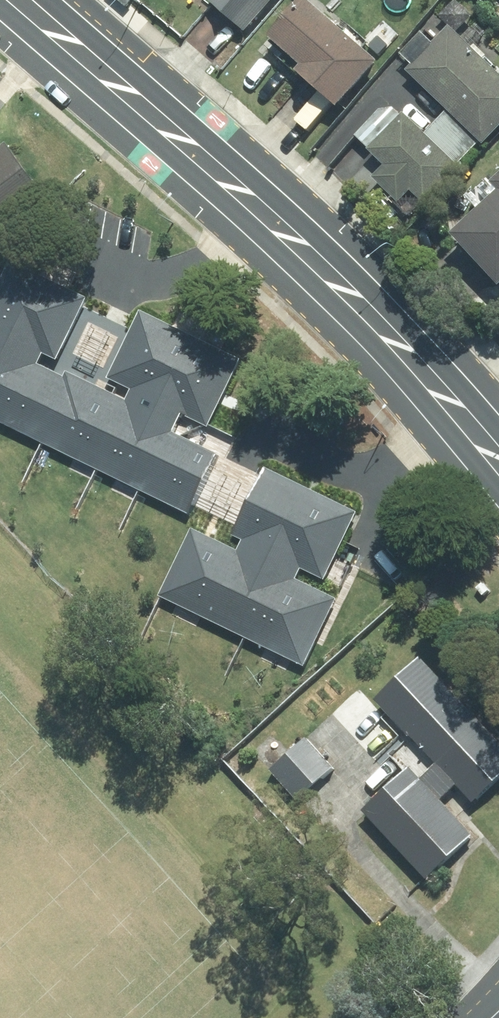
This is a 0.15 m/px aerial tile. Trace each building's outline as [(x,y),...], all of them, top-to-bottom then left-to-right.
[(245,36),(276,0),(211,0),(207,4),(245,36)] [(261,51),(333,112),(373,66),(301,5),(261,51)] [(481,145),(498,126),(498,82),(447,32),(406,74),(446,112),(478,142),(481,145)] [(379,111),(354,139),(368,151),(401,118),(391,110),(379,111)] [(420,138),(453,169),(478,142),(446,112),(420,138)] [(422,205),(455,171),(453,169),(420,138),(401,118),(368,151),(366,153),(383,169),(371,181),(396,205),(409,192),(422,205)] [(42,199),(3,147),(0,149),(0,231),(42,199)] [(496,290),(498,287),(498,183),(492,190),(498,197),(451,241),(496,290)] [(0,281),(0,342),(39,360),(40,358),(53,364),(85,299),(9,263),(0,281)] [(127,392),(125,397),(156,411),(192,337),(137,311),(104,381),(127,392)] [(240,360),(192,337),(156,411),(184,425),(186,421),(205,430),(240,360)] [(48,373),(36,367),(39,360),(0,342),(0,426),(18,435),(48,373)] [(122,402),(63,374),(60,378),(48,373),(18,435),(122,484),(156,411),(125,397),(122,402)] [(182,431),(184,425),(156,411),(122,484),(188,515),(220,449),(182,431)] [(266,562),(302,490),(263,471),(230,539),(238,543),(236,548),(266,562)] [(354,515),(302,490),(266,562),(296,576),(298,572),(321,583),(354,515)] [(231,634),(266,562),(236,548),(234,553),(189,530),(156,598),(231,634)] [(296,576),(266,562),(231,634),(302,668),(336,600),(294,580),(296,576)] [(423,882),(471,838),(438,803),(453,788),(469,806),(498,778),(498,747),(418,660),(372,702),(432,766),(416,780),(408,771),(361,815),(423,882)] [(330,770),(303,741),(267,774),(294,803),(330,770)]
